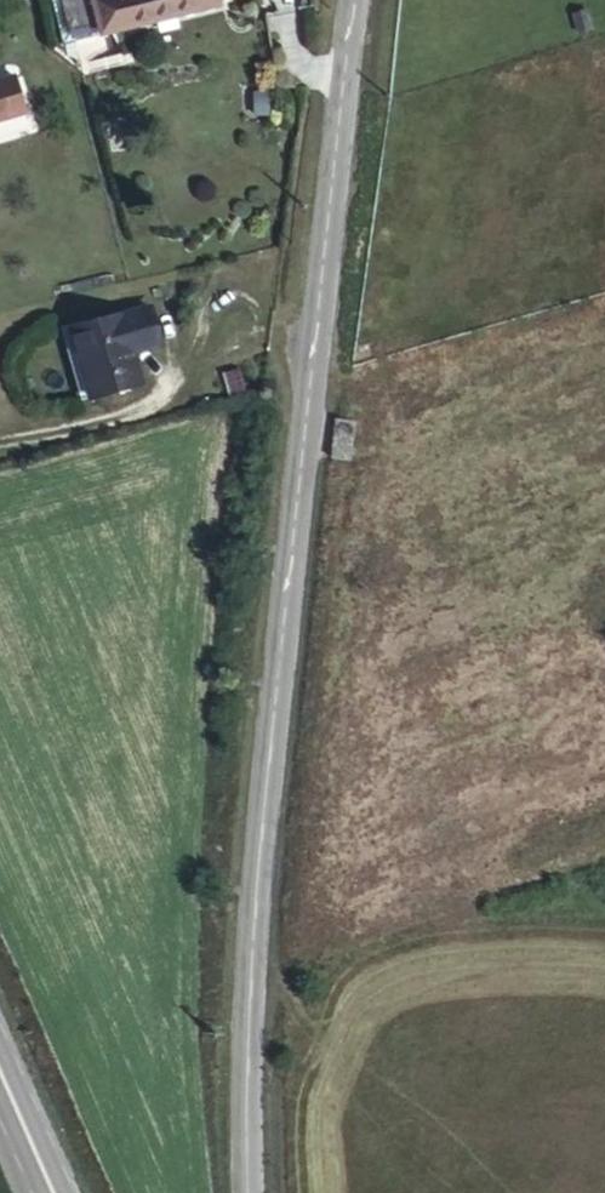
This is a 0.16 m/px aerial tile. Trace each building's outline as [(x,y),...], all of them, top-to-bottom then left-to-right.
[(67,26),(181,0),(61,0),(67,26)] [(0,75),(0,119),(37,108),(25,67),(0,75)] [(170,327),(161,297),(83,319),(101,389),(151,375),(144,347),(142,334),(170,327)] [(173,338),(170,327),(142,334),(144,347),(173,338)]
